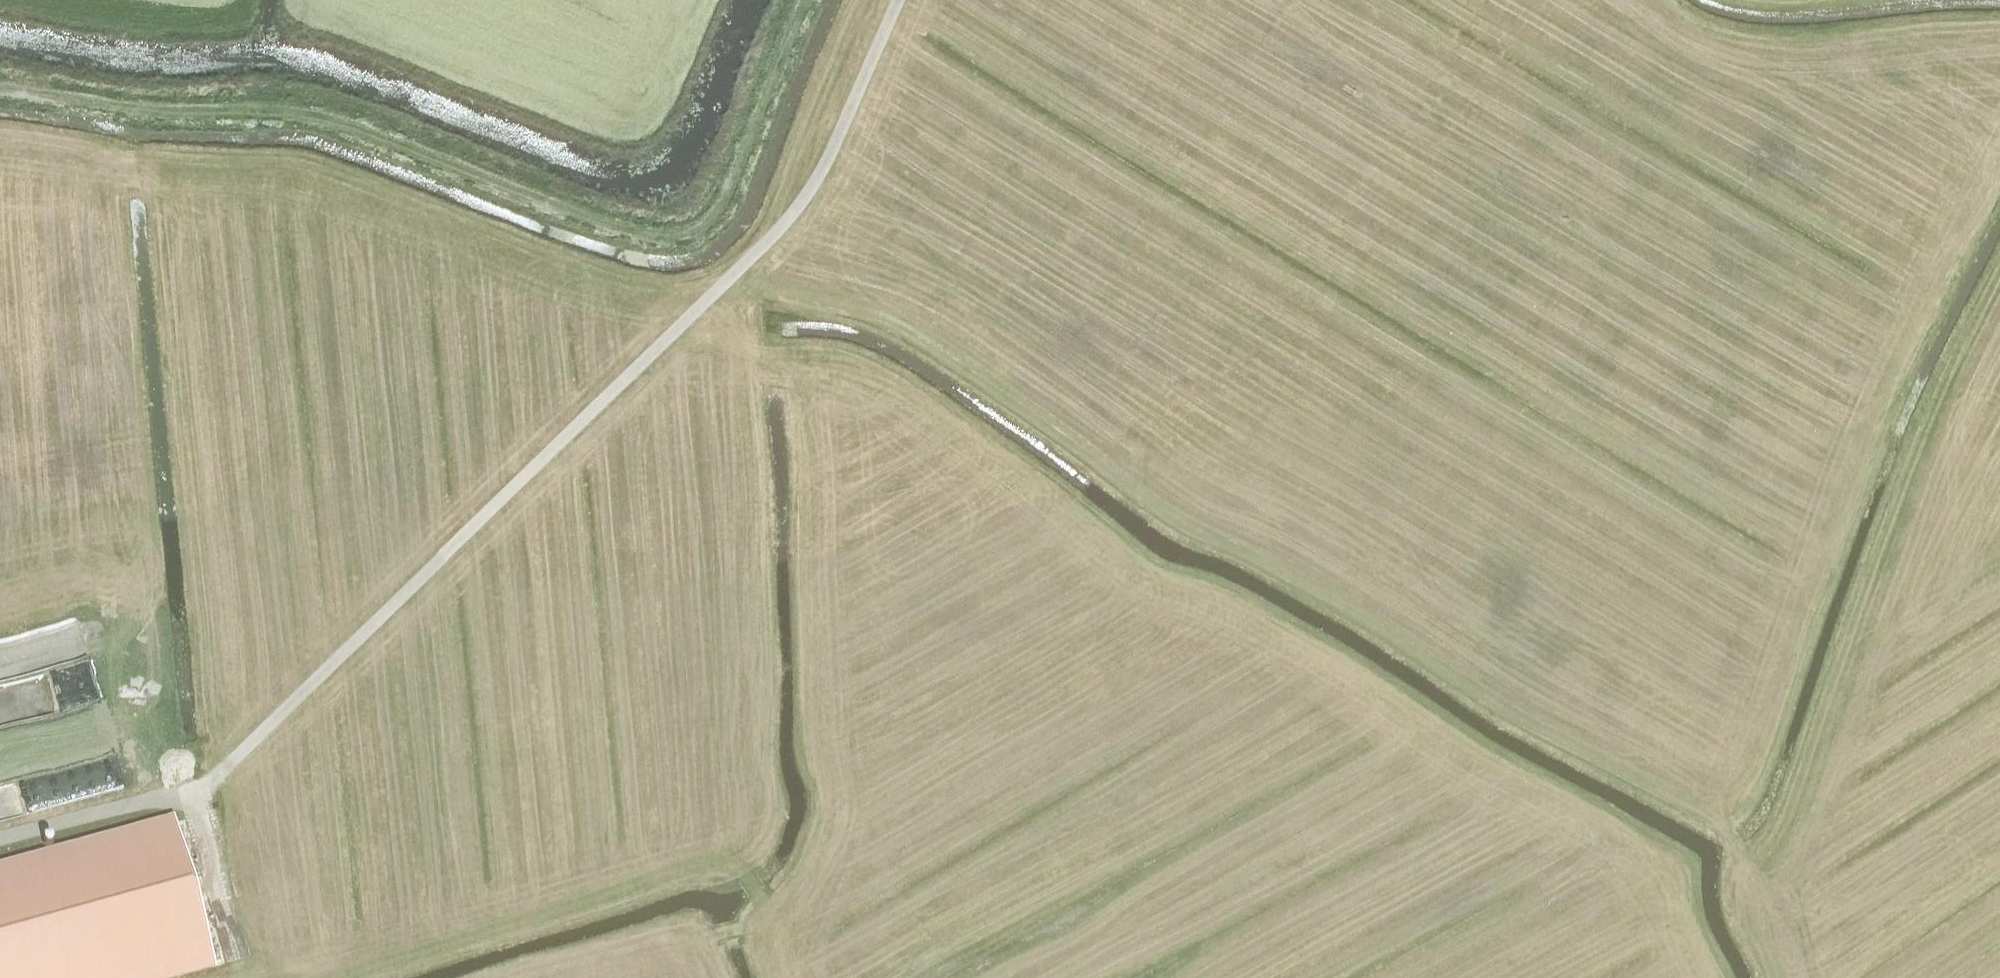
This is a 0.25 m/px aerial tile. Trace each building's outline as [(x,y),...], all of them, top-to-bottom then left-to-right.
[(126,785),(118,750),(0,779),(0,816),(126,785)] [(215,965),(175,821),(0,870),(0,977),(170,977),(215,965)]
